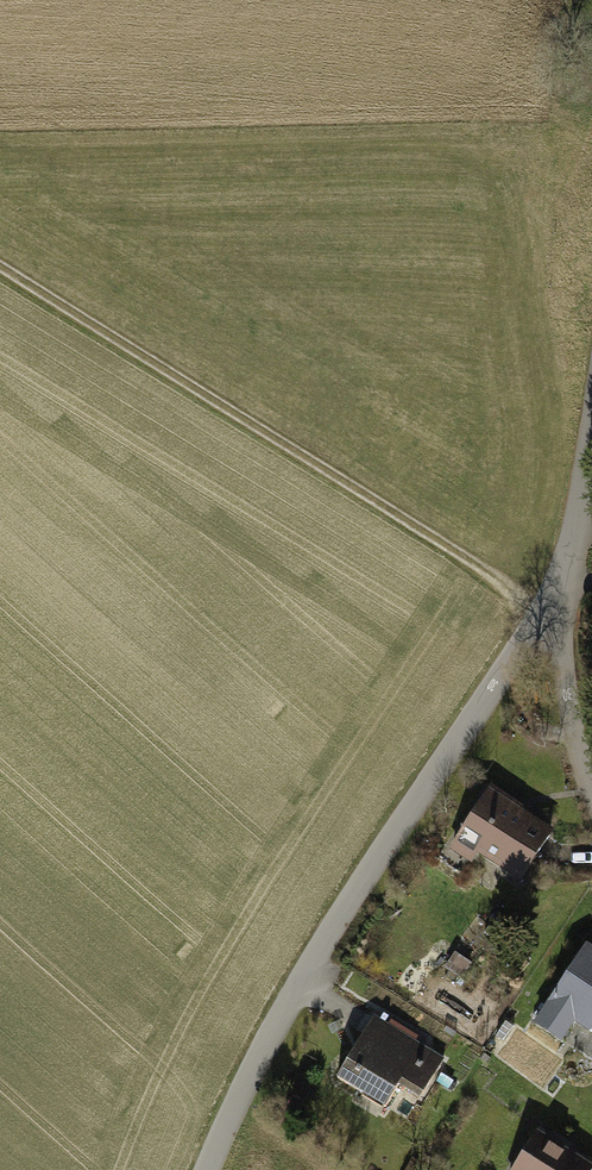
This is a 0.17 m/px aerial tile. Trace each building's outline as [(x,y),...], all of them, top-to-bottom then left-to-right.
[(558,831),(490,787),(452,844),(520,889),(558,831)] [(585,947),(549,1006),(591,1032),(591,951),(585,947)] [(446,1058),(377,1017),(338,1083),(385,1110),(397,1089),(420,1103),(446,1058)] [(536,1133),(514,1169),(591,1169),(591,1166),(536,1133)]
